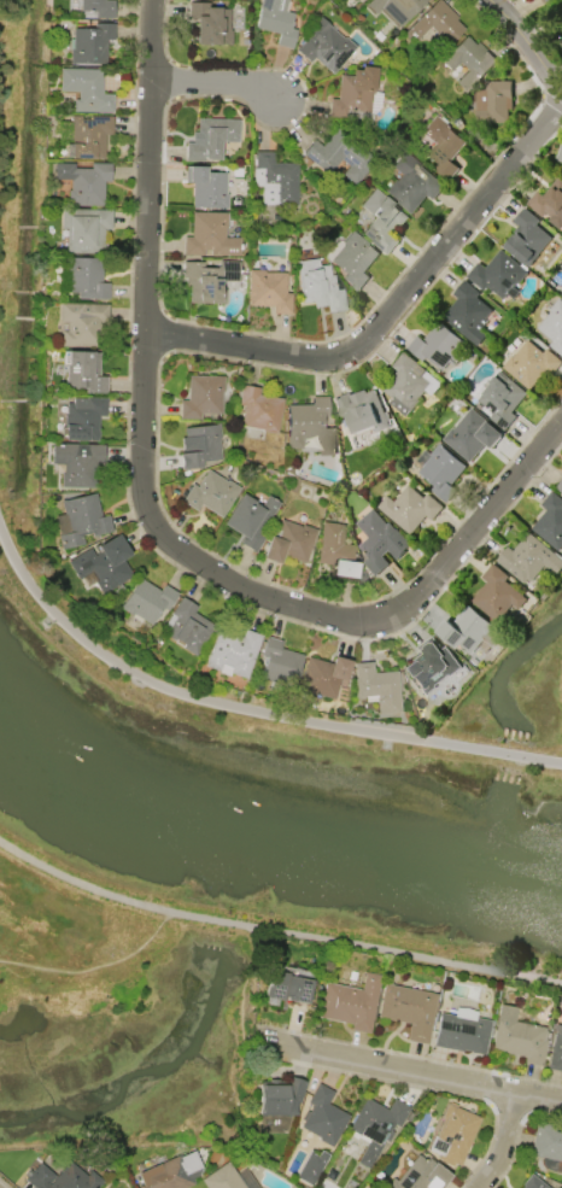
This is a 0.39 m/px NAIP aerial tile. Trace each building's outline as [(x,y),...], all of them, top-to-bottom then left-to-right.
[(80,12),(80,0),(103,0),(112,1),(112,19),(94,18),(94,12),(80,12)] [(258,7),(260,0),(287,0),(283,11),(292,13),(288,29),(295,30),(291,48),(275,45),(277,34),(254,28),(259,7),(258,7)] [(364,5),(369,0),(426,0),(398,28),(379,10),(374,14),(364,5)] [(402,35),(435,0),(438,0),(457,18),(455,22),(463,29),(443,51),(433,41),(438,36),(428,28),(416,41),(410,36),(406,40),(402,35)] [(230,30),(230,45),(194,43),(195,18),(187,18),(188,2),(207,4),(207,8),(229,10),(228,30),(230,30)] [(303,35),(318,17),(329,27),(329,28),(343,40),(344,37),(355,47),(332,75),(312,58),(308,63),(294,52),(306,39),(303,35)] [(93,23),(113,24),(112,40),(105,40),(104,64),(72,64),(72,65),(69,65),(69,49),(70,49),(71,29),(92,29),(93,23)] [(468,33),(498,62),(467,94),(455,82),(467,70),(458,62),(450,71),(440,62),(468,33)] [(336,99),(339,75),(351,76),(351,70),(359,70),(359,66),(375,68),(373,94),(370,94),(368,125),(344,123),(345,119),(327,117),(328,99),(336,99)] [(59,69),(101,70),(100,94),(112,94),(111,113),(72,112),(72,100),(77,100),(77,93),(59,92),(59,69)] [(485,82),(511,82),(511,110),(508,110),(508,122),(475,122),(475,90),(485,90),(485,82)] [(103,158),(69,158),(70,116),(80,116),(80,121),(88,121),(88,116),(111,117),(110,135),(103,135),(103,158)] [(420,133),(434,116),(450,128),(449,129),(466,144),(450,162),(459,169),(449,181),(434,169),(439,164),(427,154),(434,145),(420,133)] [(197,119),(239,121),(238,142),(219,142),(218,160),(204,160),(204,163),(185,162),(186,144),(192,144),(192,131),(197,131),(197,119)] [(321,147),(336,129),(375,162),(355,186),(341,175),(347,166),(340,160),(327,175),(302,154),(314,140),(321,147)] [(400,150),(444,186),(432,199),(427,195),(411,215),(384,192),(393,180),(396,181),(400,175),(388,165),(400,150)] [(295,164),(295,205),(262,205),(262,186),(252,186),(252,169),(254,169),(254,152),(271,152),(271,164),(295,164)] [(72,169),(89,170),(89,164),(109,164),(109,182),(101,182),(101,207),(66,206),(66,191),(68,191),(69,181),(53,180),(53,164),(72,165),(72,169)] [(224,174),(224,194),(227,194),(227,207),(191,207),(191,182),(185,182),(185,166),(204,166),(204,172),(224,174)] [(557,177),(561,181),(561,226),(558,229),(548,221),(550,218),(545,213),(541,217),(525,204),(537,191),(541,195),(557,177)] [(359,206),(374,189),(408,218),(399,227),(398,226),(391,235),(399,242),(387,256),(361,234),(374,218),(359,206)] [(528,268),(504,247),(515,234),(514,233),(517,227),(513,222),(523,209),(539,222),(535,226),(551,239),(537,256),(538,257),(528,268)] [(59,210),(110,210),(110,229),(103,229),(101,254),(64,253),(64,229),(59,229),(59,210)] [(191,212),(226,213),(226,229),(224,229),(223,238),(240,238),(240,256),(210,254),(210,251),(203,250),(203,256),(182,254),(183,236),(191,238),(191,212)] [(351,230),(379,254),(363,273),(369,277),(357,292),(341,279),(345,274),(329,261),(344,244),(341,242),(351,230)] [(485,269),(500,251),(520,267),(521,265),(527,270),(526,271),(527,273),(517,283),(516,282),(513,287),(519,293),(513,299),(507,294),(502,300),(487,287),(482,292),(467,276),(479,263),(485,269)] [(107,283),(107,299),(77,299),(77,293),(66,293),(68,273),(65,273),(65,256),(69,256),(69,258),(100,258),(100,283),(107,283)] [(300,303),(294,262),(317,258),(318,267),(328,265),(329,275),(333,275),(335,291),(341,289),(345,310),(327,312),(326,305),(314,308),(312,302),(300,303)] [(224,304),(191,302),(192,277),(182,277),(183,263),(201,264),(201,269),(215,269),(217,267),(218,262),(238,263),(236,282),(222,281),(222,291),(224,291),(224,304)] [(248,305),(248,270),(263,270),(263,273),(285,273),(285,293),(291,293),(289,314),(274,314),(274,306),(248,305)] [(464,281),(479,294),(475,298),(492,311),(484,321),(486,323),(480,330),(486,335),(476,347),(441,318),(457,299),(452,295),(464,281)] [(558,299),(561,302),(561,357),(549,345),(552,341),(537,328),(551,311),(549,310),(558,299)] [(58,303),(106,305),(106,324),(100,324),(99,347),(60,346),(60,330),(65,332),(65,322),(58,322),(58,303)] [(438,322),(463,343),(464,341),(468,344),(458,356),(462,358),(455,367),(450,362),(443,370),(426,357),(423,362),(406,349),(416,336),(423,341),(438,322)] [(548,349),(561,361),(561,363),(550,378),(544,373),(529,390),(503,367),(511,356),(514,357),(527,340),(543,353),(548,349)] [(65,351),(98,353),(96,376),(105,378),(105,394),(83,394),(84,390),(74,390),(74,387),(63,386),(65,351)] [(403,353),(440,385),(431,396),(425,391),(417,399),(418,400),(410,411),(409,410),(404,417),(387,403),(391,398),(381,391),(397,371),(392,367),(403,353)] [(499,370),(527,393),(511,412),(516,416),(504,431),(490,417),(492,414),(478,400),(492,384),(490,382),(499,370)] [(186,400),(187,376),(223,378),(222,392),(221,392),(219,414),(199,412),(199,420),(178,419),(178,400),(186,400)] [(258,396),(281,399),(276,434),(263,432),(262,440),(247,438),(239,431),(244,406),(238,405),(241,386),(258,388),(258,396)] [(350,396),(364,391),(365,393),(374,390),(390,428),(377,432),(375,426),(352,435),(345,416),(339,419),(332,400),(349,393),(350,396)] [(98,417),(96,441),(62,440),(62,415),(63,415),(64,403),(70,403),(71,398),(83,398),(83,397),(106,397),(105,417),(98,417)] [(334,428),(334,455),(318,455),(317,438),(302,439),(302,449),(287,449),(286,405),(311,405),(311,397),(327,397),(327,417),(322,417),(322,428),(334,428)] [(453,431),(472,409),(502,435),(491,449),(485,444),(469,463),(443,440),(452,429),(453,431)] [(183,428),(215,425),(215,423),(219,423),(221,438),(218,439),(221,460),(199,462),(200,467),(180,469),(178,455),(182,453),(180,438),(183,438),(183,428)] [(418,473),(432,456),(431,456),(440,444),(443,446),(441,447),(467,467),(451,486),(457,492),(446,504),(431,491),(434,486),(418,473)] [(51,445),(103,446),(103,464),(95,464),(95,488),(59,487),(59,474),(63,474),(63,463),(49,463),(51,445)] [(206,469),(224,481),(227,479),(239,487),(219,517),(199,504),(194,511),(180,502),(192,484),(195,487),(206,469)] [(426,516),(410,534),(376,507),(386,496),(393,503),(408,485),(423,498),(427,494),(443,507),(432,521),(426,516)] [(552,491),(561,499),(561,548),(558,552),(531,529),(546,510),(540,505),(552,491)] [(83,544),(59,549),(57,536),(58,536),(53,516),(63,514),(59,501),(64,499),(64,501),(94,493),(99,517),(107,515),(111,531),(92,536),(90,529),(80,532),(83,544)] [(277,503),(260,533),(263,534),(253,551),(239,543),(242,537),(222,525),(240,493),(253,502),(252,503),(259,508),(267,497),(277,503)] [(371,508),(386,523),(388,522),(410,545),(396,558),(387,549),(380,556),(388,564),(376,577),(363,562),(368,558),(357,546),(367,538),(355,523),(371,508)] [(316,529),(305,563),(281,556),(279,564),(262,558),(271,528),(277,531),(281,520),(302,527),(302,526),(316,529)] [(322,521),(344,523),(340,544),(353,545),(352,561),(359,562),(357,580),(329,577),(330,564),(316,563),(322,521)] [(528,533),(561,561),(561,569),(557,575),(545,566),(531,583),(527,580),(523,584),(496,561),(508,548),(513,552),(528,533)] [(131,577),(101,595),(93,583),(95,580),(89,570),(76,579),(66,562),(88,549),(93,556),(99,552),(95,546),(116,534),(128,555),(121,560),(131,577)] [(472,602),(487,583),(482,578),(492,566),(508,578),(504,581),(526,599),(519,609),(513,604),(507,611),(508,613),(507,615),(511,619),(504,628),(472,602)] [(163,585),(176,593),(165,610),(160,608),(150,625),(131,614),(130,615),(118,608),(121,604),(122,604),(137,578),(159,591),(163,585)] [(212,626),(194,656),(181,648),(182,645),(164,634),(165,632),(160,630),(170,615),(169,614),(180,597),(195,607),(192,614),(212,626)] [(468,605),(492,626),(492,625),(504,634),(492,648),(482,639),(472,654),(461,644),(456,649),(435,632),(446,620),(452,625),(468,605)] [(259,636),(244,679),(227,673),(228,671),(219,667),(217,672),(203,667),(217,628),(240,637),(242,630),(259,636)] [(423,696),(403,668),(412,661),(414,662),(415,661),(412,657),(421,651),(417,646),(432,636),(443,650),(446,648),(462,668),(450,677),(449,674),(433,686),(434,687),(423,696)] [(265,637),(281,642),(279,649),(302,656),(292,687),(258,678),(264,657),(259,656),(265,637)] [(297,691),(306,657),(330,665),(333,656),(350,661),(343,689),(336,687),(333,700),(312,694),(311,696),(297,691)] [(396,672),(399,713),(377,715),(376,697),(353,698),(352,679),(353,679),(352,663),(370,662),(370,674),(396,672)] [(311,972),(305,1005),(263,996),(269,964),(311,972)] [(316,1019),(370,1031),(381,979),(365,977),(362,993),(323,985),(316,1019)] [(435,995),(426,1044),(405,1041),(409,1024),(377,1018),(384,984),(435,995)] [(513,1022),(544,1028),(544,1030),(545,1031),(543,1041),(545,1041),(540,1067),(522,1064),(523,1058),(490,1051),(498,1006),(515,1008),(513,1022)] [(461,1052),(432,1046),(439,1013),(453,1016),(456,1008),(476,1013),(475,1018),(491,1022),(482,1055),(469,1053),(469,1052),(462,1051),(461,1052)] [(555,1025),(561,1027),(561,1073),(546,1070),(555,1025)] [(295,1104),(295,1117),(259,1116),(259,1084),(287,1084),(289,1077),(305,1082),(299,1104),(295,1104)] [(349,1117),(330,1148),(317,1141),(318,1139),(299,1128),(303,1122),(300,1120),(305,1112),(308,1113),(311,1106),(306,1104),(317,1084),(332,1093),(326,1104),(349,1117)] [(347,1130),(365,1098),(387,1111),(393,1099),(409,1108),(398,1126),(393,1124),(390,1130),(393,1133),(387,1142),(385,1140),(368,1169),(356,1163),(368,1141),(347,1130)] [(479,1118),(458,1166),(452,1164),(451,1167),(439,1161),(439,1159),(437,1158),(438,1154),(425,1149),(431,1136),(431,1130),(434,1122),(439,1117),(445,1104),(449,1105),(449,1104),(455,1106),(455,1107),(479,1118)] [(561,1129),(561,1175),(561,1176),(543,1170),(540,1164),(541,1158),(528,1155),(534,1124),(552,1126),(551,1133),(561,1135),(561,1129)] [(194,1183),(183,1187),(138,1187),(137,1187),(141,1186),(135,1174),(176,1155),(176,1157),(192,1151),(200,1167),(189,1172),(194,1183)] [(294,1177),(309,1153),(316,1157),(320,1151),(327,1154),(310,1186),(294,1177)] [(449,1178),(441,1187),(439,1187),(384,1187),(392,1178),(396,1182),(416,1155),(426,1163),(428,1159),(450,1176),(447,1177),(449,1178)] [(101,1181),(95,1187),(32,1187),(23,1181),(39,1163),(54,1176),(47,1186),(48,1186),(68,1161),(86,1177),(90,1171),(101,1181)] [(228,1163),(245,1187),(205,1187),(200,1181),(228,1163)] [(531,1180),(541,1187),(524,1187),(531,1180)]
